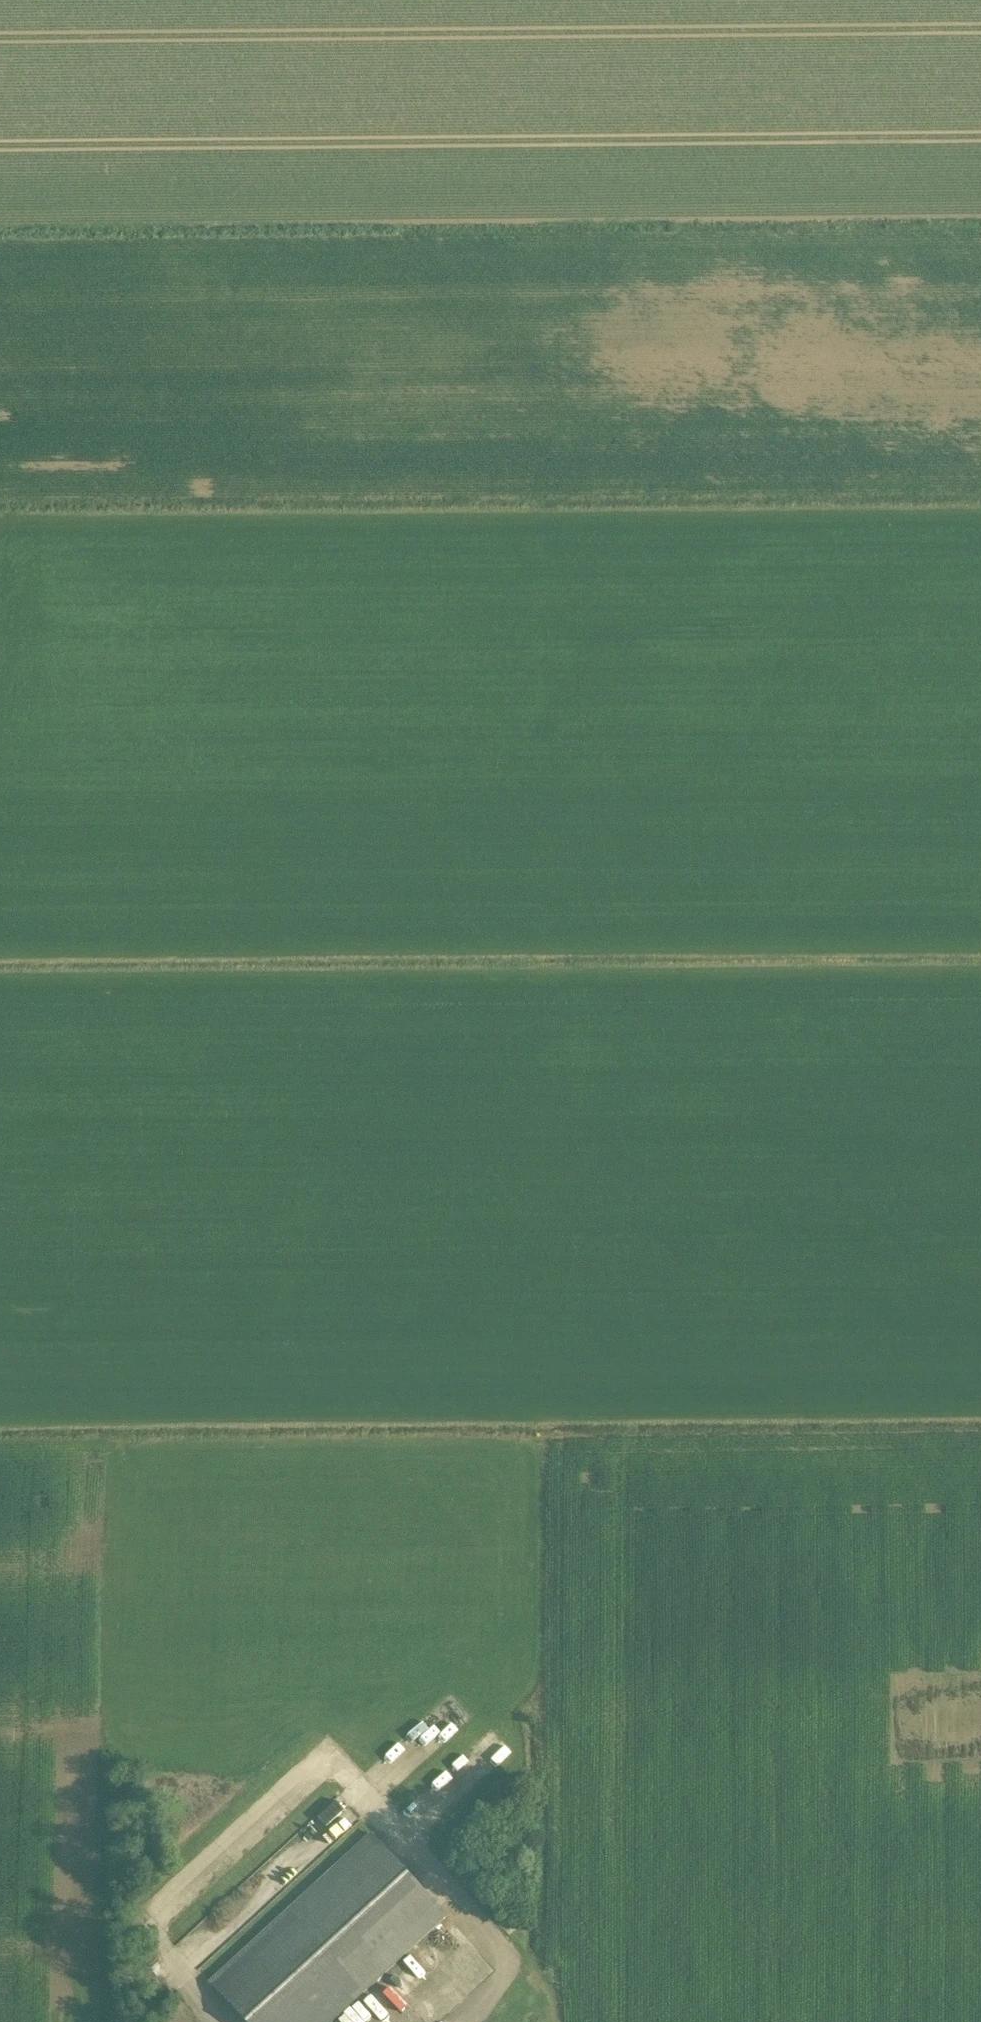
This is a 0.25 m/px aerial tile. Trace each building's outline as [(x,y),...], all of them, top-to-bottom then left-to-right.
[(481,1772),(506,1758),(495,1739),(470,1754),(481,1772)] [(224,2005),(240,2021),(306,2021),(294,2009),(285,2018),(251,1981),(224,2005)]
